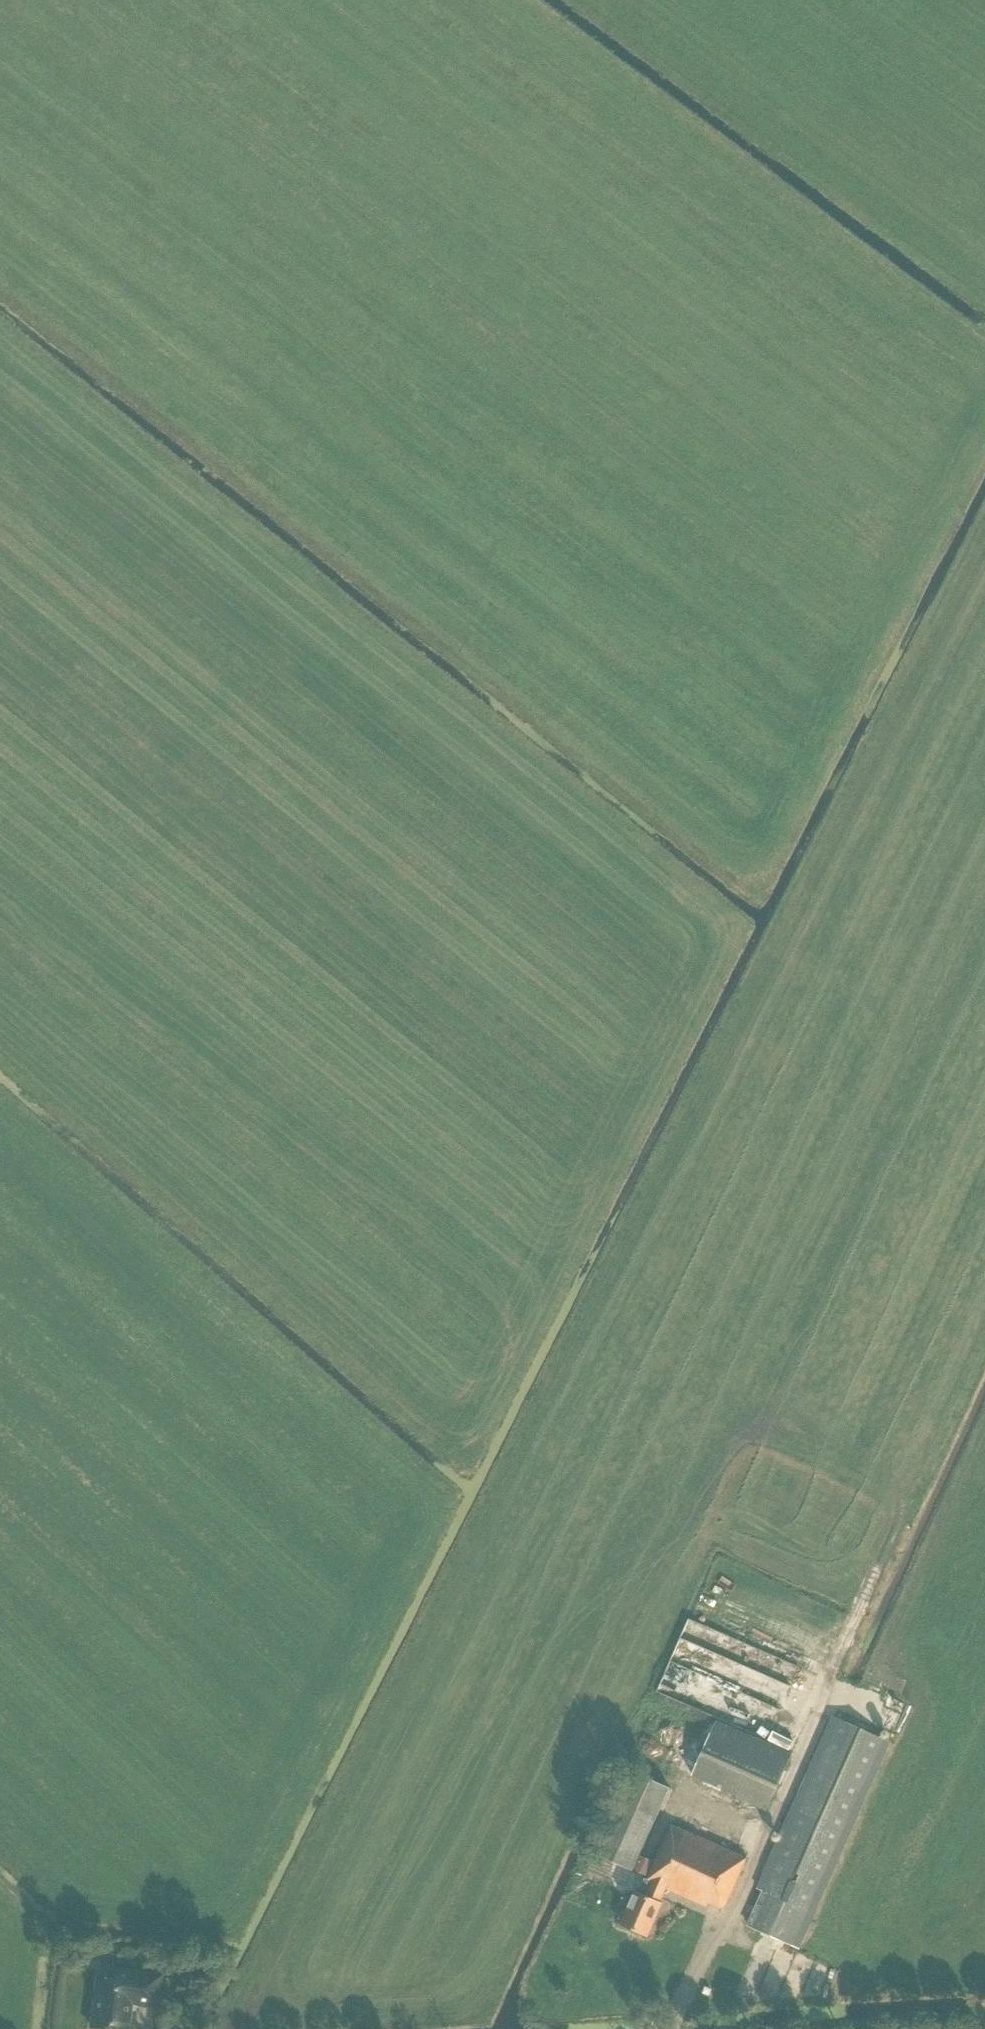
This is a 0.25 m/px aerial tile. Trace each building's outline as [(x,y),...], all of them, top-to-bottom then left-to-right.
[(672,1671),(660,1691),(675,1699),(686,1678),(672,1671)] [(797,1948),(887,1741),(834,1718),(759,1892),(762,1893),(747,1926),(797,1948)] [(790,1752),(716,1721),(692,1778),(767,1809),(790,1752)] [(632,1873),(669,1787),(633,1771),(595,1857),(632,1873)] [(635,1891),(621,1925),(648,1937),(663,1903),(662,1902),(667,1890),(708,1908),(709,1904),(725,1910),(747,1859),(674,1827),(650,1881),(645,1879),(639,1892),(635,1891)] [(160,1976),(115,1971),(114,1986),(97,1983),(92,2028),(101,2028),(127,2028),(130,2003),(156,2006),(160,1976)]
